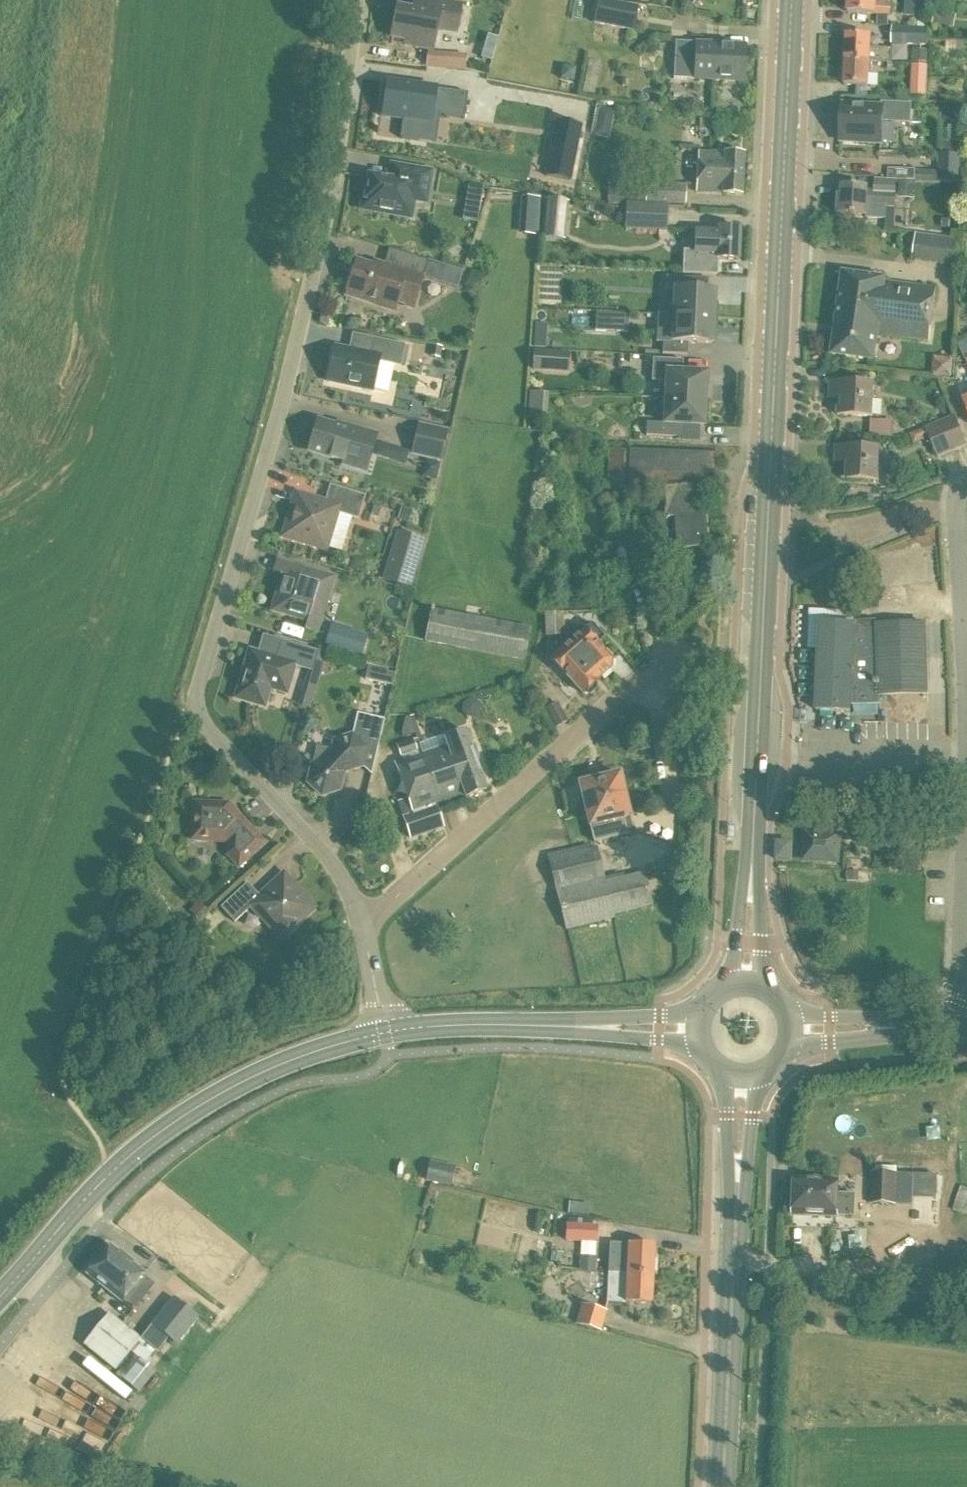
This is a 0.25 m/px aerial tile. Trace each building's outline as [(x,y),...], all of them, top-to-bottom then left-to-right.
[(375,0),(365,0),(365,18),(375,18),(375,0)] [(463,3),(448,0),(427,0),(425,12),(395,6),(390,35),(403,38),(402,43),(431,48),(435,30),(457,35),(463,3)] [(638,6),(607,0),(597,0),(593,24),(633,32),(638,6)] [(876,0),(848,0),(848,13),(875,14),(890,15),(890,2),(876,1),(876,0)] [(928,3),(925,2),(925,0),(908,0),(907,15),(927,17),(928,3)] [(952,7),(964,8),(965,0),(952,0),(952,7)] [(948,32),(963,27),(960,15),(944,20),(948,32)] [(927,45),(928,27),(891,26),(891,44),(927,45)] [(845,60),(870,61),(890,62),(891,48),(871,47),(871,36),(847,34),(845,60)] [(744,82),(745,44),(695,42),(674,41),(673,66),(694,67),(694,80),(744,82)] [(868,86),(870,61),(845,60),(844,85),(868,86)] [(928,65),(912,65),(911,83),(927,83),(928,65)] [(576,68),(562,66),(560,79),(574,82),(576,68)] [(399,140),(418,143),(418,141),(426,142),(430,114),(438,115),(438,117),(464,121),(467,96),(382,83),(378,117),(401,121),(399,140)] [(910,123),(912,104),(881,102),(881,104),(841,102),(840,125),(838,126),(837,136),(839,137),(839,142),(881,145),(882,121),(910,123)] [(709,136),(710,116),(699,116),(698,135),(709,136)] [(544,175),(567,179),(578,124),(554,120),(544,175)] [(915,181),(915,182),(938,183),(938,182),(959,183),(960,131),(948,131),(948,142),(941,141),(941,153),(937,153),(936,176),(915,175),(915,169),(888,168),(887,179),(887,180),(896,180),(899,180),(915,181)] [(724,153),(698,152),(696,192),(722,193),(722,194),(741,195),(744,153),(724,152),(724,153)] [(430,172),(390,166),(388,180),(368,178),(367,187),(364,186),(360,211),(409,220),(413,202),(425,204),(430,172)] [(887,180),(887,179),(874,178),(873,190),(868,189),(868,187),(842,186),(842,196),(839,196),(838,214),(865,215),(865,218),(885,219),(884,230),(894,230),(896,180),(887,180)] [(607,204),(624,204),(625,180),(609,180),(607,204)] [(914,199),(915,182),(915,181),(899,180),(898,199),(914,199)] [(686,205),(686,184),(646,182),(646,184),(631,183),(630,198),(645,199),(645,203),(668,204),(686,205)] [(471,185),(469,197),(481,199),(483,187),(471,185)] [(569,201),(545,199),(541,237),(565,240),(569,201)] [(626,202),(625,230),(667,231),(668,204),(645,203),(626,202)] [(537,211),(526,210),(524,234),(536,235),(537,211)] [(739,260),(740,229),(717,228),(717,231),(694,230),(694,250),(682,250),(682,274),(717,275),(717,259),(739,260)] [(953,265),(957,238),(915,233),(911,260),(953,265)] [(428,260),(388,248),(384,264),(381,264),(381,266),(375,269),(356,264),(348,292),(365,297),(367,301),(377,304),(381,302),(384,306),(395,310),(397,300),(406,303),(405,305),(414,308),(423,278),(457,288),(463,271),(428,260)] [(929,341),(937,289),(885,282),(885,278),(843,272),(831,355),(874,361),(878,334),(929,341)] [(673,287),(672,312),(719,315),(720,299),(718,299),(718,286),(708,286),(708,276),(668,274),(668,286),(673,287)] [(719,330),(719,315),(672,312),(671,338),(664,338),(663,351),(688,352),(688,342),(716,344),(716,330),(719,330)] [(547,336),(534,336),(534,347),(546,348),(547,336)] [(401,366),(405,344),(374,338),(371,354),(335,346),(328,381),(372,391),(379,362),(401,366)] [(551,350),(533,350),(532,370),(550,371),(551,350)] [(953,356),(934,355),(933,373),(952,374),(953,356)] [(663,379),(662,396),(709,398),(710,382),(707,382),(708,369),(683,368),(683,357),(652,357),(652,379),(663,379)] [(872,417),(874,384),(830,382),(829,398),(838,398),(837,415),(872,417)] [(709,398),(662,396),(661,421),(646,421),(645,434),(678,435),(678,439),(698,440),(699,427),(705,427),(706,414),(709,414),(709,398)] [(940,421),(952,451),(966,445),(954,415),(940,421)] [(345,429),(318,421),(312,442),(314,443),(311,452),(343,462),(348,446),(371,453),(376,435),(346,426),(345,429)] [(937,457),(952,451),(940,421),(925,427),(937,457)] [(440,459),(446,432),(419,426),(413,453),(440,459)] [(878,481),(880,449),(836,447),(835,462),(847,463),(846,480),(878,481)] [(674,490),(694,491),(718,492),(720,453),(608,449),(607,463),(586,461),(584,486),(627,488),(674,490)] [(358,518),(365,496),(330,485),(325,502),(296,494),(283,536),(326,549),(337,512),(358,518)] [(696,515),(694,491),(674,490),(676,517),(673,517),(676,551),(708,548),(705,515),(696,515)] [(396,532),(382,580),(411,589),(426,539),(397,530),(396,532)] [(318,632),(334,576),(295,565),(291,577),(282,574),(271,611),(307,622),(305,629),(318,632)] [(523,660),(530,628),(430,609),(424,640),(523,660)] [(544,635),(563,635),(563,611),(544,611),(544,635)] [(402,634),(404,623),(388,619),(385,630),(402,634)] [(361,658),(368,635),(330,624),(324,647),(361,658)] [(587,665),(599,679),(610,668),(612,660),(598,644),(605,638),(591,624),(564,648),(572,657),(576,653),(583,661),(579,664),(583,669),(587,665)] [(854,628),(854,625),(820,624),(816,710),(850,712),(851,705),(880,705),(880,695),(927,694),(925,624),(877,625),(877,627),(854,628)] [(311,670),(317,652),(286,643),(281,660),(250,650),(236,698),(264,706),(270,687),(286,692),(294,665),(311,670)] [(596,681),(599,679),(587,665),(583,669),(579,664),(583,661),(576,653),(572,657),(564,648),(560,643),(553,649),(557,654),(541,668),(553,682),(564,673),(583,694),(584,693),(590,694),(596,690),(595,683),(597,682),(596,681)] [(366,673),(365,678),(366,679),(392,685),(394,673),(367,667),(366,673)] [(556,727),(567,721),(557,703),(546,709),(556,727)] [(371,774),(384,719),(357,713),(352,735),(334,740),(332,749),(316,746),(312,764),(308,782),(321,795),(339,790),(344,771),(361,766),(371,774)] [(415,733),(410,719),(410,716),(405,718),(401,733),(402,738),(415,733)] [(465,798),(486,790),(477,763),(479,760),(477,753),(473,752),(466,731),(445,739),(449,748),(425,756),(423,757),(432,787),(430,788),(436,807),(464,797),(465,798)] [(423,757),(425,756),(424,753),(396,762),(413,813),(403,816),(410,838),(443,827),(436,807),(430,788),(432,787),(423,757)] [(593,843),(633,833),(629,817),(619,775),(580,784),(590,825),(589,826),(593,843)] [(215,808),(211,804),(194,803),(192,839),(228,841),(227,854),(239,866),(264,843),(229,805),(219,804),(215,808)] [(861,838),(861,824),(849,823),(848,838),(861,838)] [(837,862),(839,830),(826,830),(826,834),(805,833),(804,860),(837,862)] [(791,860),(791,843),(777,843),(777,860),(791,860)] [(604,875),(597,847),(590,849),(549,859),(566,929),(613,918),(612,914),(651,904),(644,873),(625,877),(624,871),(604,875)] [(313,907),(283,875),(260,897),(247,883),(221,907),(234,922),(252,906),(281,937),(313,907)] [(451,1185),(454,1169),(429,1164),(426,1180),(451,1185)] [(936,1192),(937,1168),(913,1167),(913,1174),(896,1173),(871,1172),(869,1204),(896,1205),(896,1204),(912,1205),(912,1191),(936,1192)] [(855,1216),(856,1194),(838,1193),(839,1181),(795,1179),(794,1199),(790,1202),(790,1208),(794,1212),(793,1215),(837,1217),(837,1216),(855,1216)] [(959,1186),(952,1211),(966,1215),(966,1188),(959,1186)] [(588,1217),(589,1204),(569,1201),(567,1213),(588,1217)] [(596,1242),(597,1225),(566,1224),(565,1241),(596,1242)] [(627,1272),(653,1274),(654,1245),(609,1242),(607,1271),(627,1272)] [(133,1311),(143,1299),(154,1285),(142,1275),(145,1273),(110,1245),(99,1258),(87,1274),(133,1311)] [(595,1271),(596,1257),(580,1256),(579,1271),(595,1271)] [(651,1304),(653,1274),(627,1272),(607,1271),(606,1301),(625,1303),(651,1304)] [(172,1343),(195,1315),(176,1300),(154,1328),(172,1343)] [(601,1331),(607,1310),(581,1303),(575,1324),(601,1331)] [(131,1331),(126,1327),(110,1313),(84,1345),(115,1370),(130,1352),(132,1354),(115,1375),(138,1393),(155,1371),(147,1364),(155,1354),(131,1331)] [(157,1352),(167,1339),(154,1328),(151,1326),(140,1339),(157,1352)] [(91,1437),(115,1448),(123,1433),(99,1421),(91,1437)]
